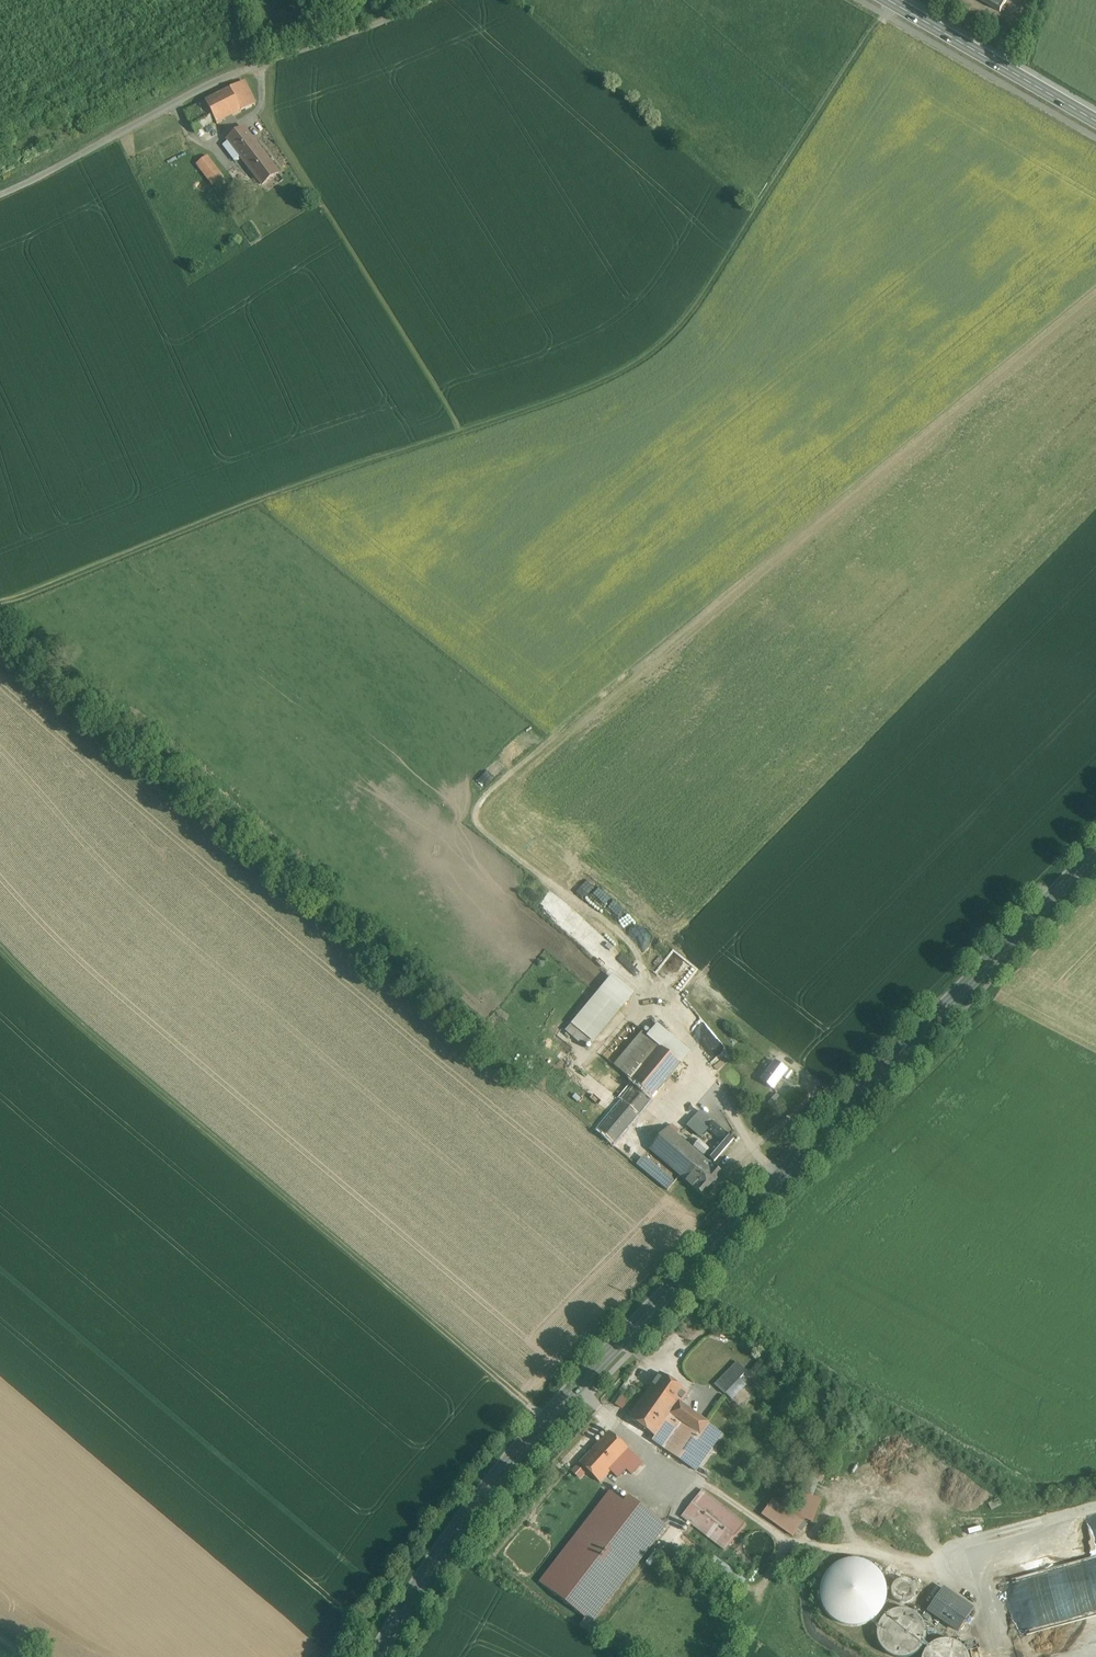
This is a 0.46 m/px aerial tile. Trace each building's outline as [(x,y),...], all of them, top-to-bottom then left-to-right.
[(1000,12),(1007,0),(980,0),(1000,12)] [(244,79),(229,87),(241,110),(256,103),(244,79)] [(229,87),(205,99),(211,110),(215,119),(217,123),(241,110),(229,87)] [(205,99),(183,110),(189,121),(211,110),(205,99)] [(211,110),(189,121),(194,131),(215,119),(211,110)] [(277,170),(244,125),(227,137),(261,183),(277,170)] [(223,176),(207,155),(196,163),(212,185),(223,176)] [(699,614),(702,618),(717,607),(714,604),(699,614)] [(707,628),(723,616),(717,608),(701,620),(707,628)] [(583,716),(575,724),(588,737),(596,730),(583,716)] [(630,993),(612,977),(599,992),(618,1008),(630,993)] [(736,1008),(741,1003),(728,991),(723,996),(736,1008)] [(599,992),(566,1030),(585,1046),(618,1008),(599,992)] [(691,1052),(657,1025),(648,1036),(660,1046),(681,1064),(691,1052)] [(642,1031),(614,1065),(632,1080),(660,1046),(648,1036),(642,1031)] [(660,1046),(632,1080),(653,1098),(681,1064),(660,1046)] [(782,1065),(775,1060),(761,1078),(774,1088),(783,1075),(788,1069),(782,1065)] [(794,1071),(783,1064),(782,1065),(788,1069),(783,1075),(788,1079),(794,1071)] [(653,1098),(632,1080),(617,1097),(639,1115),(653,1098)] [(639,1115),(617,1097),(612,1103),(618,1108),(605,1123),(621,1137),(639,1115)] [(734,1139),(701,1112),(696,1118),(706,1128),(720,1139),(706,1155),(714,1162),(734,1139)] [(696,1118),(689,1128),(699,1136),(706,1128),(696,1118)] [(621,1137),(605,1123),(598,1131),(614,1145),(621,1137)] [(693,1187),(712,1165),(668,1128),(650,1149),(693,1187)] [(673,1183),(643,1159),(637,1166),(667,1191),(673,1183)] [(712,1165),(693,1187),(706,1198),(725,1176),(712,1164),(712,1165)] [(737,1360),(716,1382),(726,1392),(740,1377),(747,1370),(737,1360)] [(660,1372),(628,1417),(656,1437),(653,1441),(695,1471),(721,1433),(707,1423),(701,1419),(691,1412),(680,1405),(689,1393),(660,1372)] [(740,1377),(726,1392),(731,1397),(746,1383),(740,1377)] [(629,1397),(623,1393),(616,1403),(622,1407),(629,1397)] [(610,1431),(580,1463),(600,1482),(604,1477),(618,1463),(630,1450),(610,1431)] [(630,1450),(618,1463),(624,1467),(635,1455),(630,1450)] [(643,1463),(635,1455),(624,1467),(632,1474),(643,1463)] [(624,1467),(618,1463),(604,1477),(654,1517),(655,1517),(667,1501),(632,1474),(624,1467)] [(807,1476),(792,1512),(812,1522),(821,1500),(813,1497),(819,1482),(821,1483),(825,1474),(811,1467),(807,1476)] [(745,1524),(702,1490),(682,1516),(725,1550),(745,1524)] [(803,1522),(773,1500),(762,1514),(793,1537),(803,1522)] [(667,1501),(655,1517),(661,1521),(673,1506),(667,1501)] [(1095,1555),(1095,1534),(1044,1545),(1046,1557),(1034,1560),(1036,1568),(1095,1555)] [(737,1592),(746,1581),(714,1556),(705,1567),(737,1592)] [(838,1622),(851,1626),(864,1624),(875,1618),(883,1607),(887,1595),(885,1582),(879,1571),(869,1563),(856,1559),(843,1561),(832,1567),(824,1577),(820,1590),(822,1603),(828,1614),(838,1622)] [(911,1582),(902,1579),(894,1584),(891,1593),(896,1601),(905,1603),(913,1599),(915,1590),(911,1582)] [(928,1610),(959,1631),(974,1609),(943,1588),(928,1610)] [(898,1609),(889,1613),(882,1619),(878,1628),(877,1638),(881,1646),(888,1653),(896,1656),(907,1656),(915,1654),(922,1648),(926,1639),(926,1629),(923,1620),(916,1613),(907,1609),(898,1609)] [(942,1639),(933,1643),(926,1649),(922,1656),(969,1656),(967,1651),(961,1644),(952,1640),(942,1639)] [(976,1647),(969,1649),(972,1656),(980,1656),(976,1647)]
